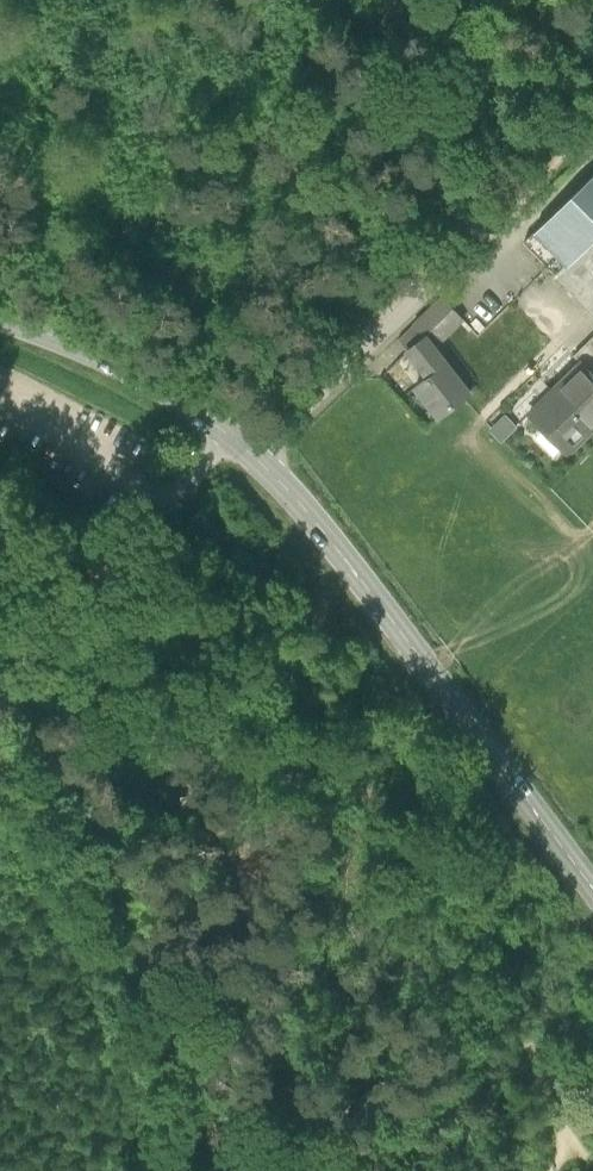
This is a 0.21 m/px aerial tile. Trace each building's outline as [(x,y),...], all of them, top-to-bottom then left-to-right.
[(519,235),(592,312),(592,163),(519,235)] [(473,386),(430,325),(392,352),(435,413),(473,386)] [(582,353),(529,406),(574,450),(592,431),(592,365),(582,353)] [(508,439),(524,423),(511,410),(495,426),(508,439)]
